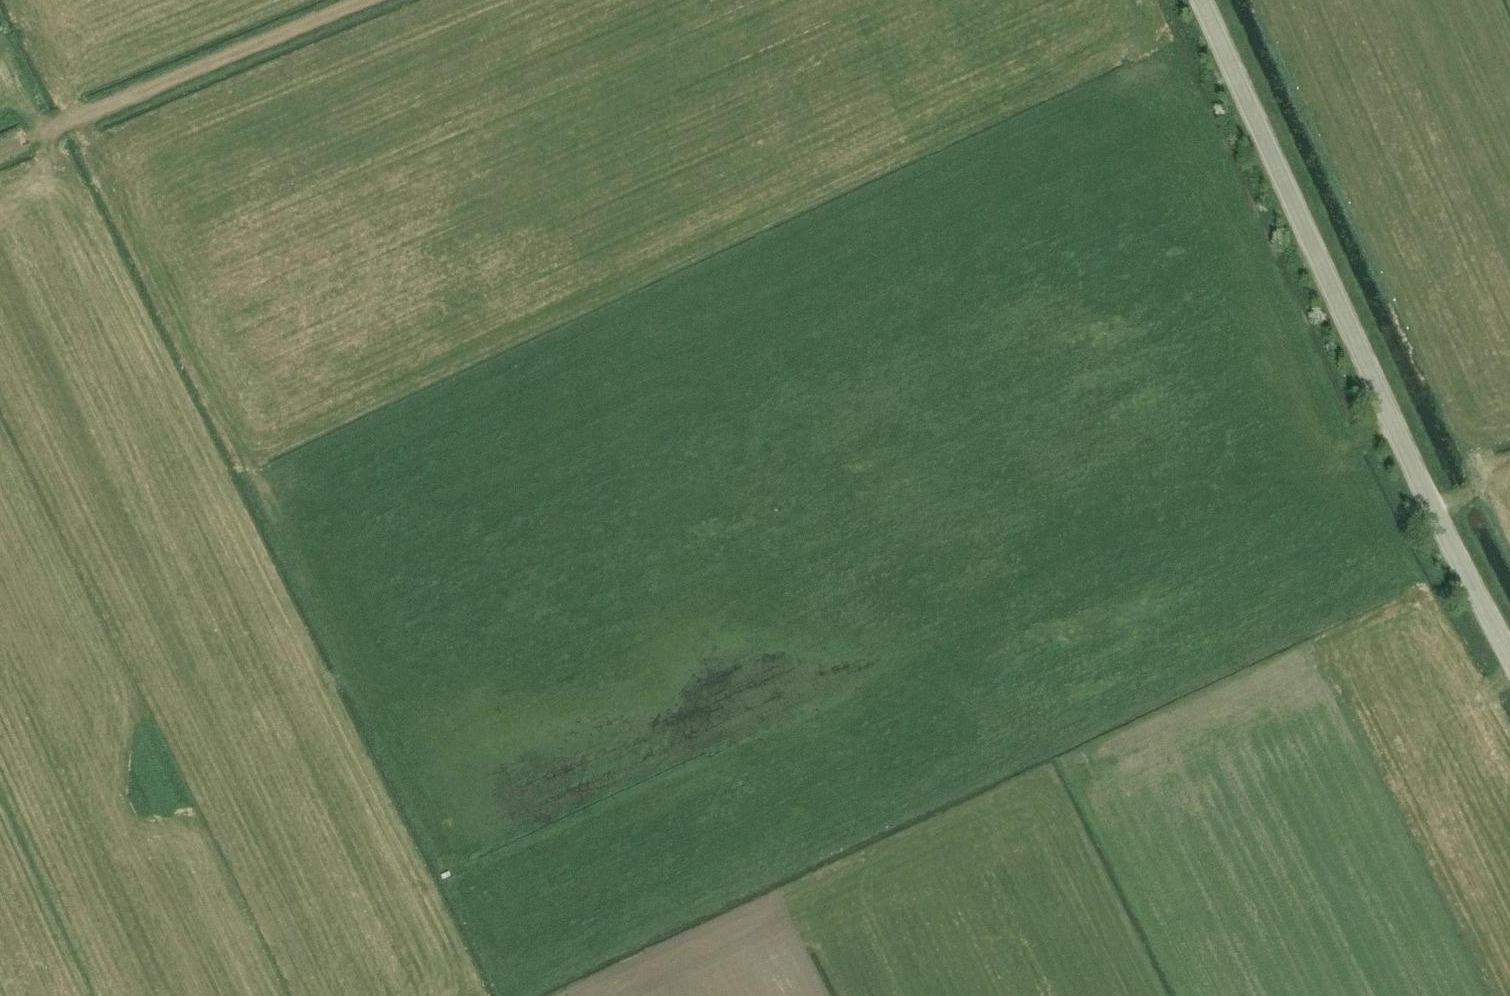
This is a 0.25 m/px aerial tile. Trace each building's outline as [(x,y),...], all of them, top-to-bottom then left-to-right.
[(1439,461),(1447,480),(1456,476),(1448,458),(1439,461)]
